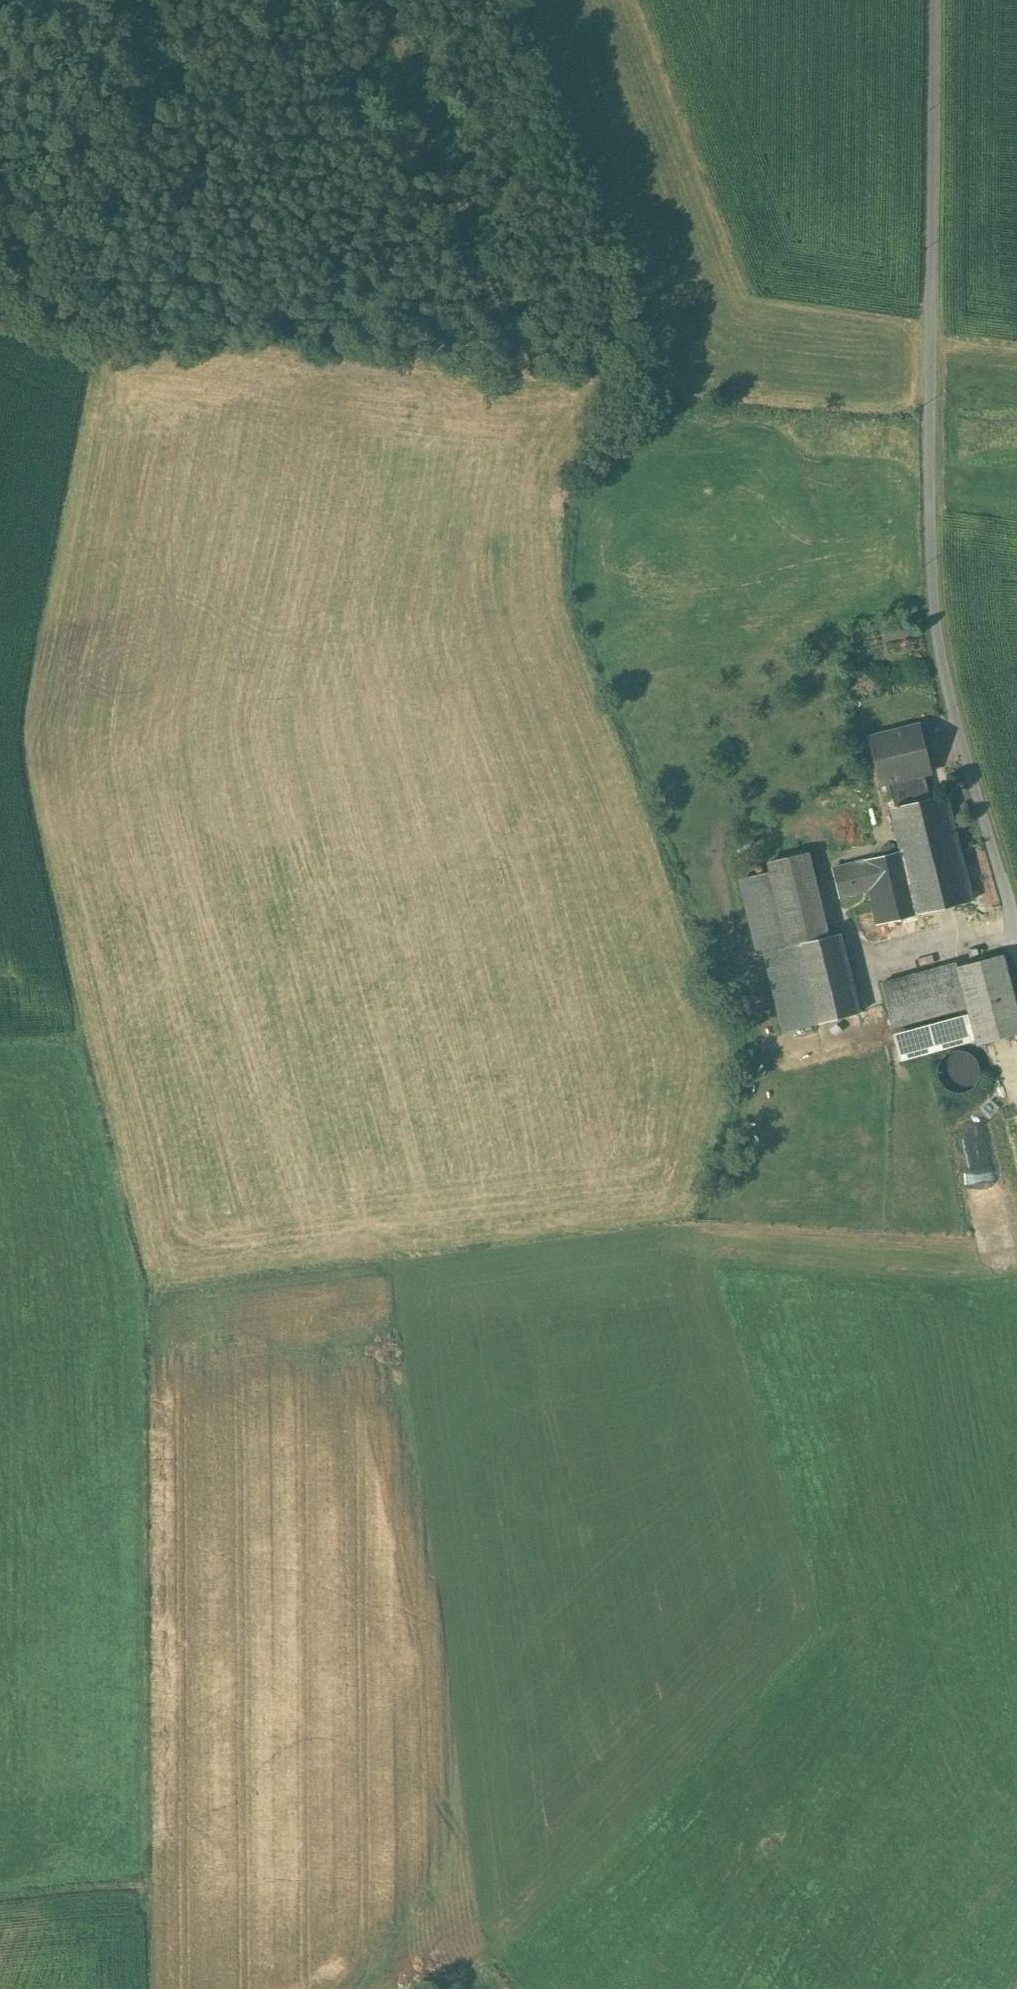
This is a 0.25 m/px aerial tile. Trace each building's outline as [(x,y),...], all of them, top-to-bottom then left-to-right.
[(922,732),(867,745),(878,791),(933,778),(922,732)] [(973,898),(947,788),(887,802),(898,848),(837,862),(845,895),(874,888),(882,919),(973,898)] [(847,1018),(807,862),(741,878),(781,1034),(847,1018)] [(1016,1031),(1016,979),(1010,949),(886,979),(905,1058),(1016,1031)] [(946,1052),(947,1089),(980,1088),(979,1050),(946,1052)]
